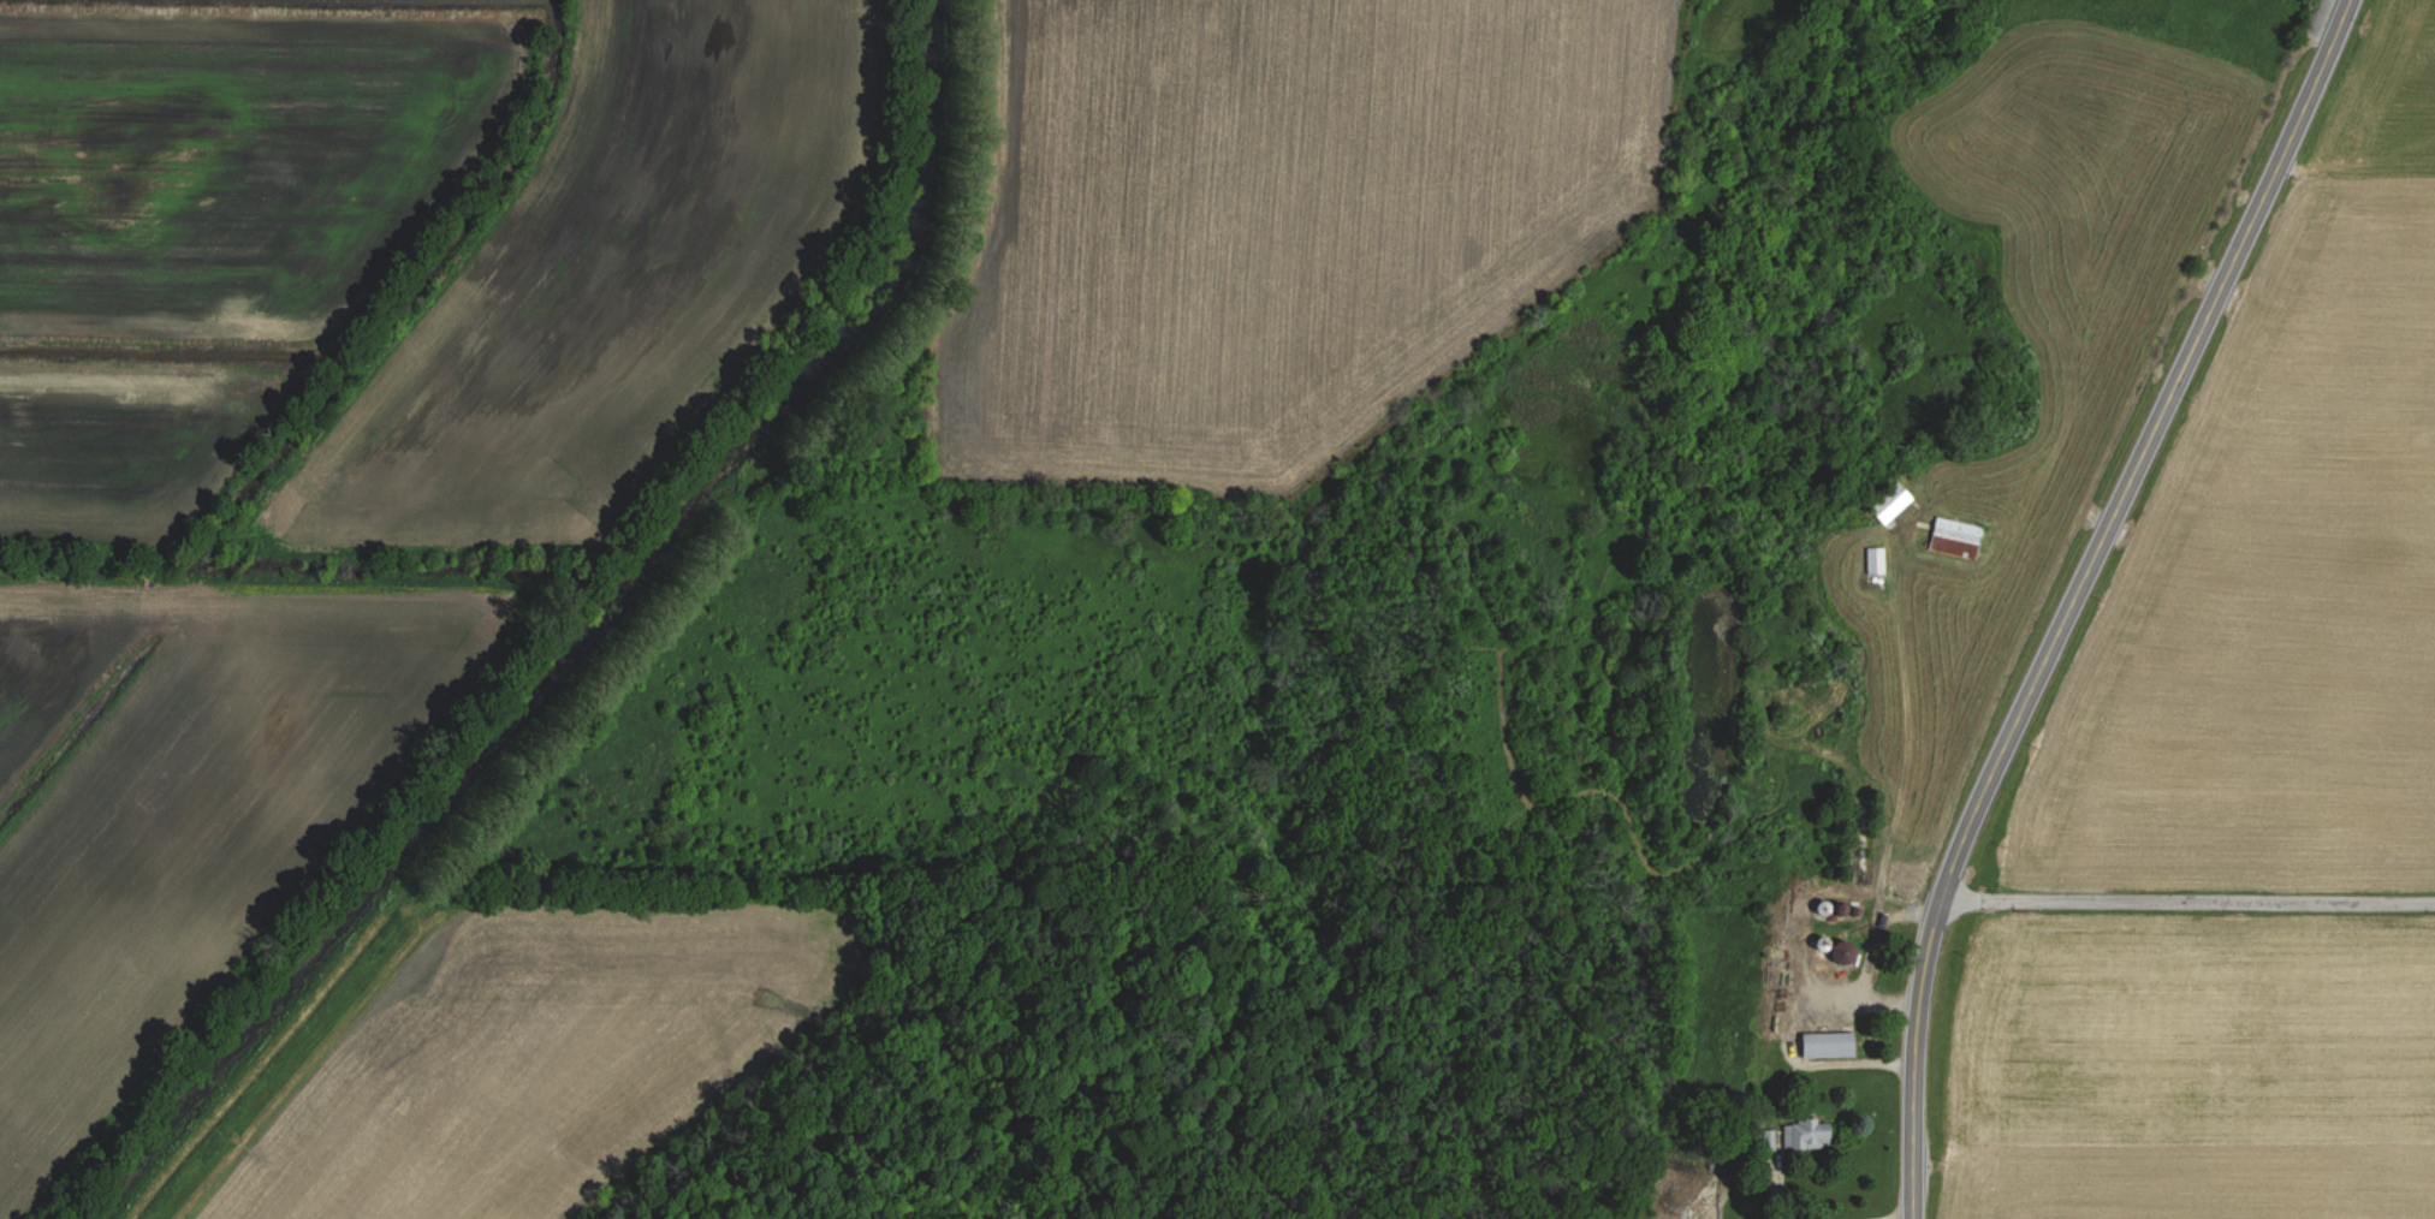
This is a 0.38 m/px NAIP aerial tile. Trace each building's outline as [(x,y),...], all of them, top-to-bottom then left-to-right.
[(1909,499),(1893,484),(1866,511),(1882,527),(1909,499)] [(1975,558),(1979,525),(1931,519),(1927,552),(1975,558)] [(1882,574),(1882,548),(1863,549),(1863,575),(1882,574)] [(1796,1058),(1850,1057),(1849,1031),(1796,1033),(1796,1058)] [(1823,1148),(1822,1118),(1793,1120),(1793,1127),(1759,1129),(1760,1150),(1823,1148)]
